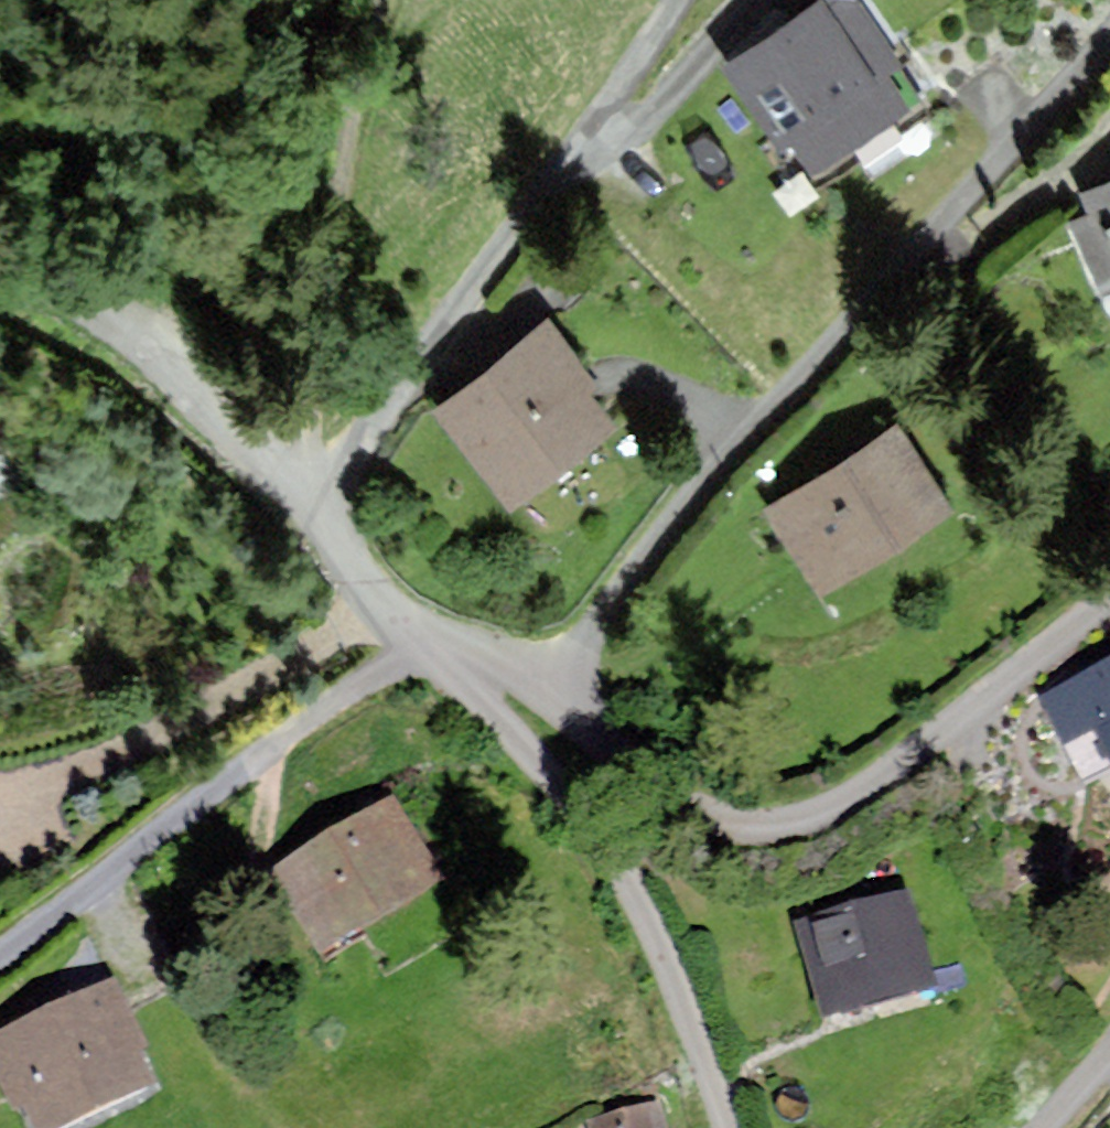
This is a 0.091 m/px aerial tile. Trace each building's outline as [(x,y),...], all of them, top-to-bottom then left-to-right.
[(735,63),(788,141),(795,136),(816,166),(903,108),(878,71),(892,62),(850,0),(828,0),(735,63)] [(1087,197),(1096,220),(1080,227),(1106,288),(1109,287),(1109,187),(1087,197)] [(596,384),(554,324),(440,405),(506,498),(605,428),(581,394),(596,384)] [(944,505),(896,431),(771,510),(819,585),(944,505)] [(1048,696),(1068,736),(1100,720),(1109,740),(1109,664),(1048,696)] [(433,892),(387,815),(280,880),(326,957),(433,892)] [(932,997),(907,904),(803,932),(828,1025),(932,997)] [(112,998),(0,1050),(0,1079),(23,1127),(75,1127),(140,1098),(126,1068),(141,1061),(112,998)] [(660,1097),(593,1110),(596,1127),(667,1127),(660,1097)]
